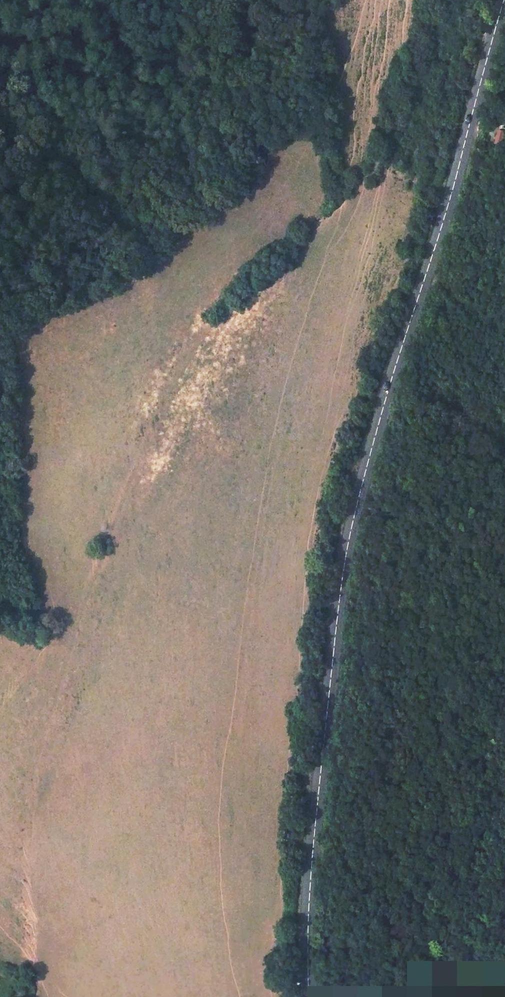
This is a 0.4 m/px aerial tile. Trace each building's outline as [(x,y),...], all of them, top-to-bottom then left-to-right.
[(504,136),(504,129),(499,128),(496,142),(503,144),(504,136)]
